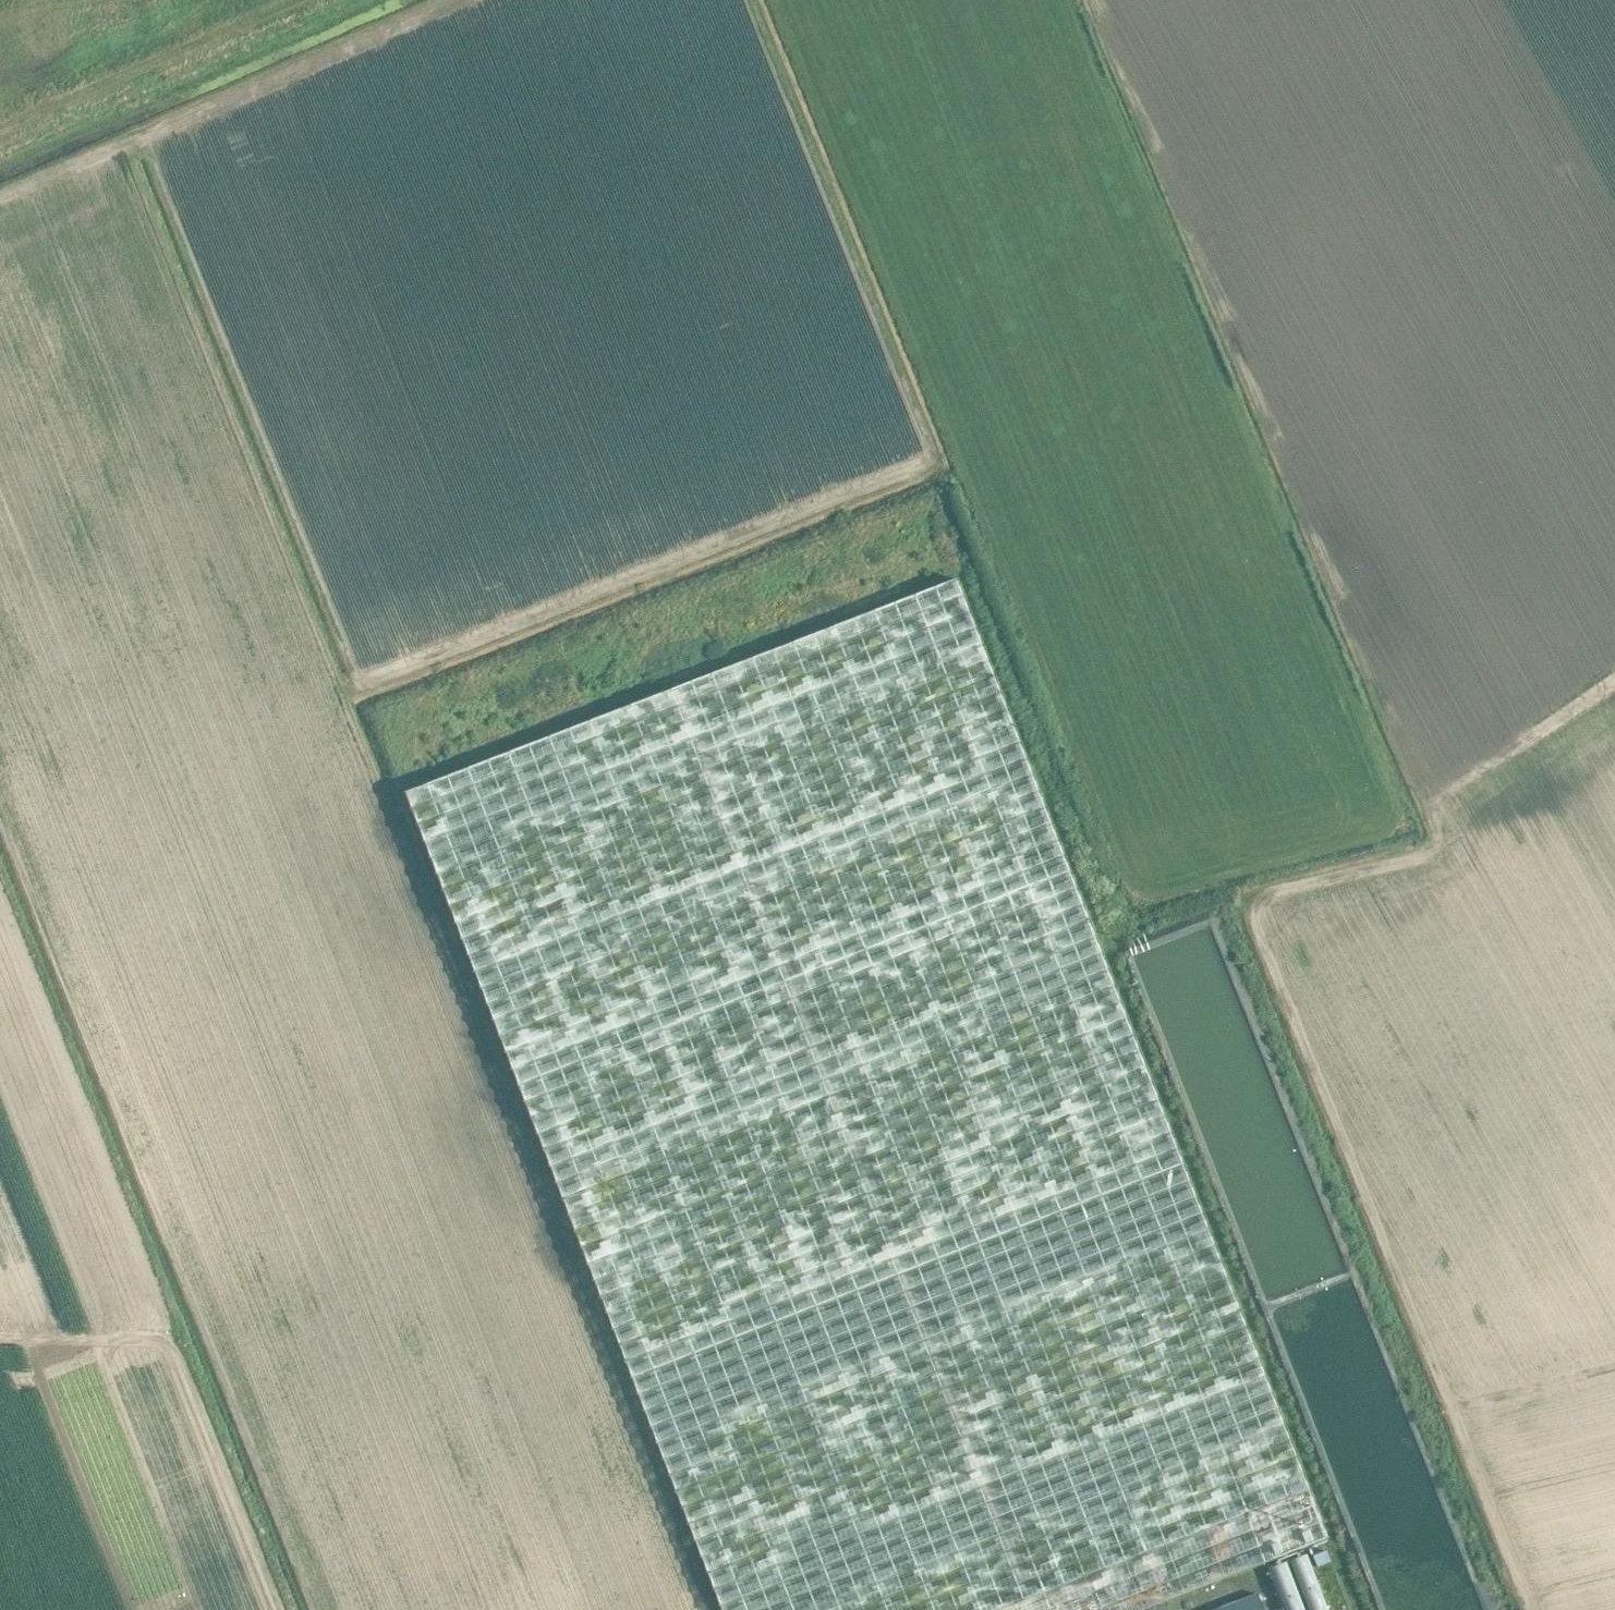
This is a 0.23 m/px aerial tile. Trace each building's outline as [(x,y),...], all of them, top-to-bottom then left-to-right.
[(1327,1539),(955,578),(404,791),(721,1609),(1143,1609),(1327,1539)] [(1326,1574),(1340,1570),(1336,1555),(1322,1559),(1326,1574)] [(1294,1609),(1332,1609),(1317,1560),(1282,1571),(1294,1609)] [(1257,1593),(1214,1609),(1264,1609),(1257,1593)]
